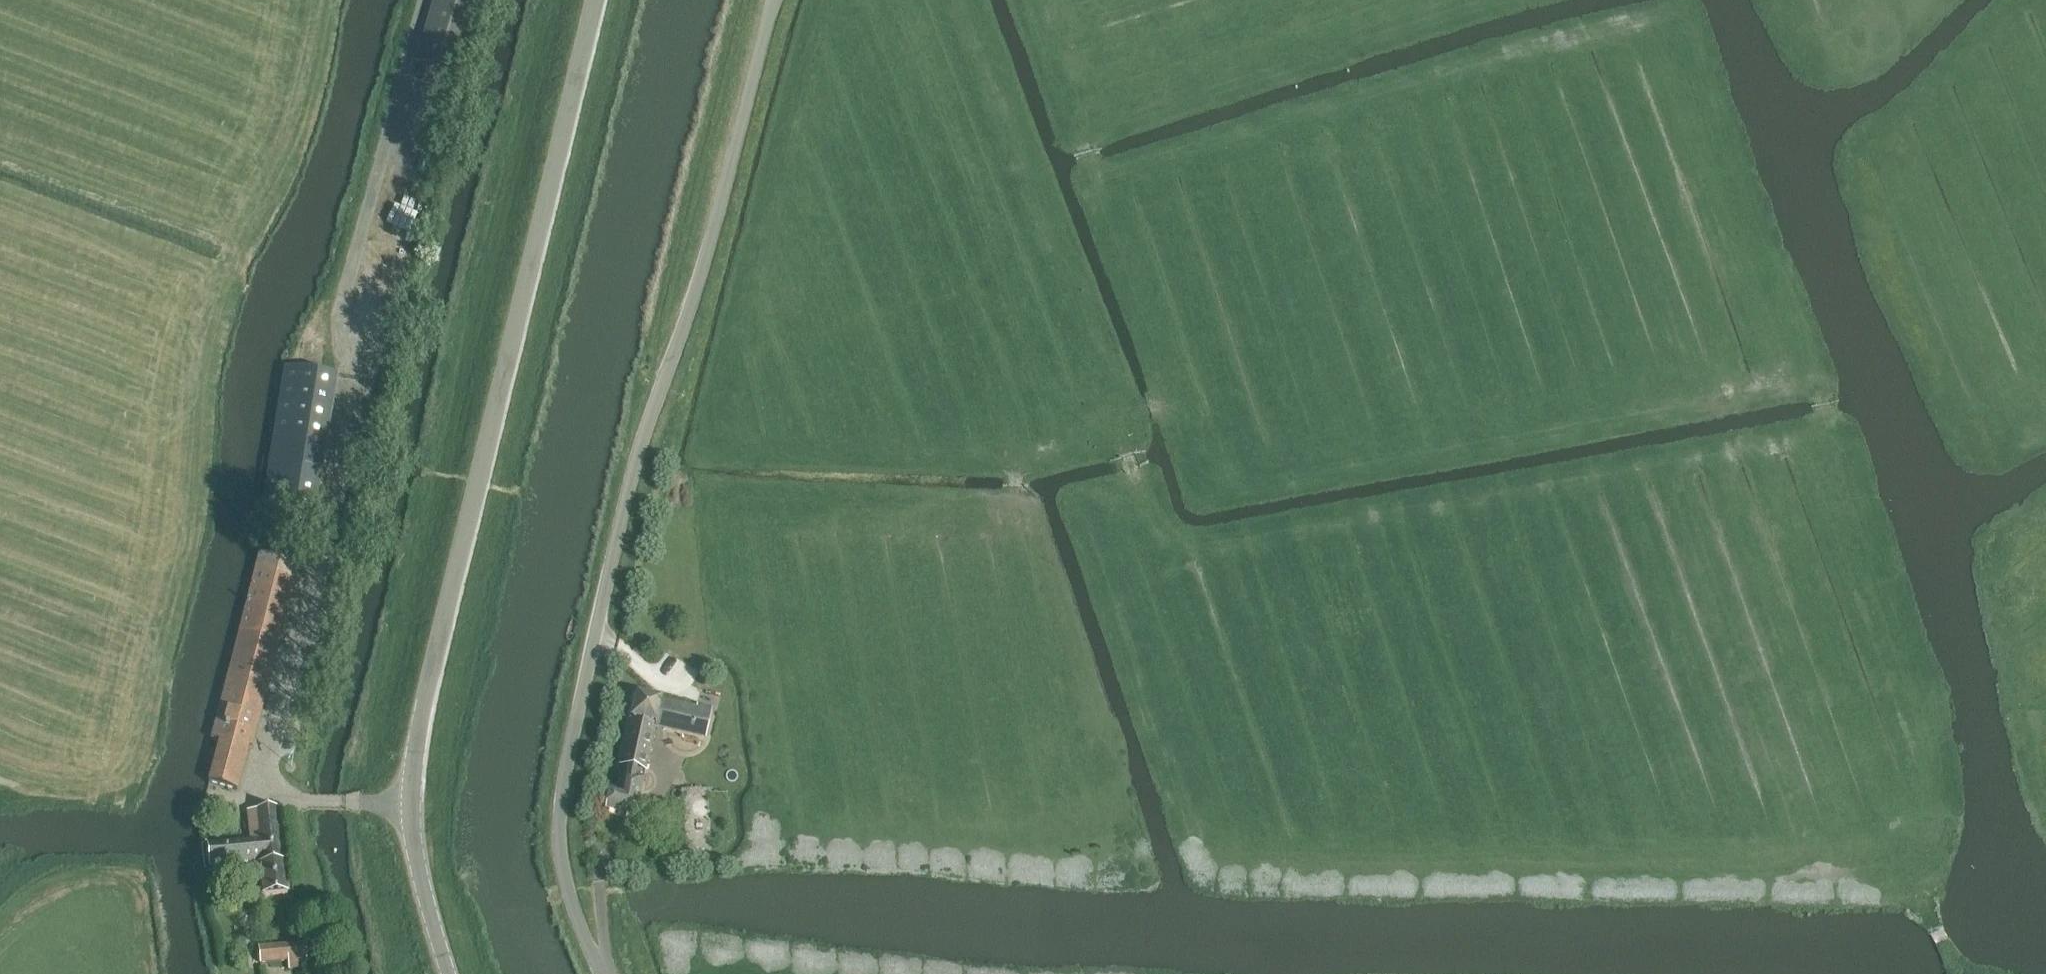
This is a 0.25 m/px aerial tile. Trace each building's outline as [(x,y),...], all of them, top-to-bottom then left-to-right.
[(456,69),(476,0),(438,0),(421,58),(456,69)] [(260,526),(307,534),(332,374),(285,367),(260,526)] [(201,780),(240,791),(299,566),(285,562),(286,556),(272,552),(270,558),(260,555),(201,780)] [(606,810),(636,816),(655,729),(705,741),(711,713),(661,701),(635,695),(620,766),(624,767),(619,792),(610,790),(606,810)] [(208,867),(260,862),(263,896),(287,894),(278,810),(248,813),(251,841),(207,846),(208,867)] [(260,964),(288,961),(289,970),(307,969),(305,944),(258,948),(260,964)]
